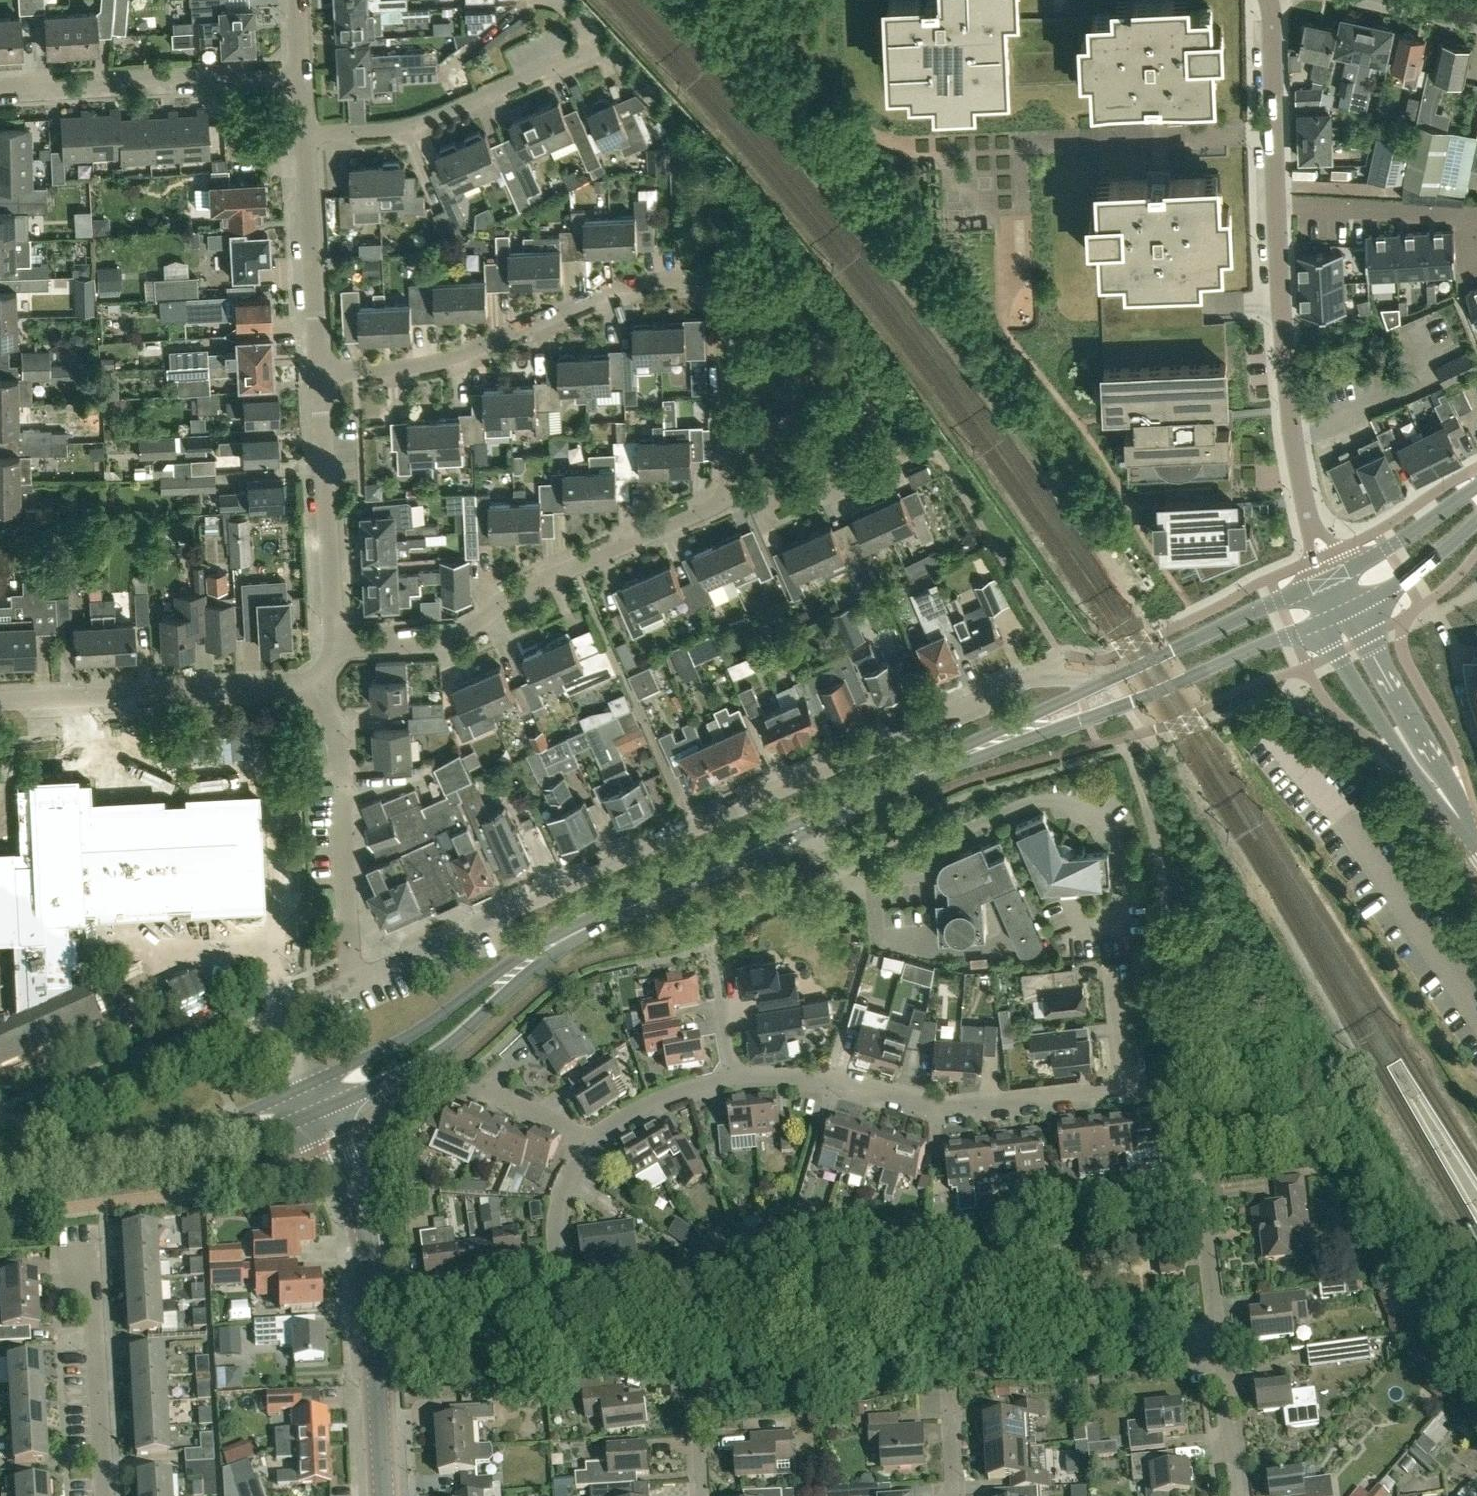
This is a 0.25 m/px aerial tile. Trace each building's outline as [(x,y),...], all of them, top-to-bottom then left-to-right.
[(30,0),(19,0),(19,13),(31,12),(30,0)] [(31,12),(44,11),(44,0),(30,0),(31,12)] [(100,9),(96,13),(113,14),(114,0),(101,0),(100,9)] [(112,34),(125,35),(128,0),(115,0),(112,34)] [(338,11),(408,7),(418,7),(418,0),(407,0),(338,0),(338,11)] [(1231,468),(1230,445),(1232,445),(1231,424),(1226,424),(1226,414),(1225,405),(1228,404),(1228,394),(1229,394),(1228,372),(1227,372),(1226,362),(1225,321),(1204,322),(1204,312),(1203,299),(1203,292),(1176,294),(1176,292),(1175,292),(1175,277),(1187,276),(1187,279),(1201,278),(1200,262),(1222,261),(1221,241),(1235,241),(1234,226),(1230,226),(1229,207),(1219,207),(1219,190),(1222,190),(1221,173),(1207,173),(1207,177),(1170,178),(1169,147),(1168,136),(1168,123),(1166,95),(1203,93),(1203,96),(1217,96),(1217,79),(1214,79),(1213,62),(1223,62),(1223,60),(1227,60),(1227,47),(1222,47),(1221,28),(1211,28),(1210,8),(1188,9),(1188,0),(1117,0),(1118,12),(1072,15),(1060,15),(1047,16),(1006,18),(1005,8),(1021,7),(1021,0),(890,0),(894,90),(939,88),(940,107),(952,106),(952,100),(975,99),(974,86),(986,85),(987,89),(1009,88),(1009,84),(1096,80),(1096,85),(1093,85),(1094,99),(1097,99),(1098,115),(1099,139),(1099,150),(1101,181),(1098,182),(1098,196),(1101,195),(1102,212),(1092,213),(1093,232),(1089,232),(1089,246),(1094,246),(1094,247),(1104,246),(1106,297),(1101,297),(1102,322),(1103,344),(1105,378),(1104,378),(1105,400),(1106,399),(1106,410),(1126,409),(1127,418),(1127,429),(1126,429),(1126,440),(1127,440),(1128,450),(1129,450),(1130,471),(1165,469),(1165,471),(1231,468)] [(464,4),(465,19),(497,18),(497,2),(464,4)] [(383,32),(383,20),(399,20),(399,19),(428,18),(427,6),(418,7),(408,7),(338,11),(339,34),(383,32)] [(195,32),(253,29),(252,7),(220,9),(221,19),(194,20),(195,31),(195,32)] [(98,50),(96,13),(69,14),(72,51),(98,50)] [(67,51),(72,51),(69,14),(44,16),(46,53),(49,52),(49,55),(51,58),(65,57),(67,54),(67,51)] [(1338,91),(1352,94),(1355,79),(1368,22),(1343,16),(1336,50),(1348,52),(1343,76),(1341,75),(1338,91)] [(21,55),(18,18),(0,19),(0,56),(21,55)] [(1320,103),(1325,79),(1336,28),(1305,21),(1299,51),(1316,54),(1312,76),(1314,76),(1312,87),(1296,87),(1296,105),(1301,105),(1320,104),(1320,103)] [(1367,83),(1368,82),(1367,82),(1373,57),(1385,60),(1393,27),(1368,22),(1355,79),(1352,94),(1349,106),(1358,109),(1366,112),(1371,84),(1367,83)] [(254,50),(253,29),(195,32),(195,31),(171,32),(172,46),(195,44),(221,42),(222,52),(254,50)] [(1425,38),(1400,32),(1392,65),(1407,68),(1403,83),(1416,86),(1423,57),(1420,57),(1425,38)] [(401,52),(370,54),(370,42),(340,43),(342,66),(437,63),(437,61),(425,62),(425,51),(401,52)] [(1402,199),(1462,204),(1463,202),(1467,185),(1471,167),(1473,167),(1476,147),(1476,136),(1431,126),(1438,93),(1442,94),(1445,77),(1463,81),(1470,48),(1443,42),(1436,72),(1427,70),(1403,184),(1402,199)] [(437,63),(342,66),(343,90),(373,88),(372,76),(401,75),(401,80),(438,78),(437,63)] [(1409,95),(1404,115),(1417,118),(1421,98),(1409,95)] [(591,111),(605,145),(608,143),(608,145),(622,146),(626,155),(649,145),(637,114),(622,120),(614,101),(611,103),(608,99),(603,98),(598,100),(594,104),(594,110),(591,111)] [(535,112),(550,146),(575,135),(560,101),(535,112)] [(1320,104),(1301,105),(1301,111),(1330,111),(1330,105),(1320,103),(1320,104)] [(89,116),(91,155),(120,154),(121,154),(119,120),(119,114),(118,109),(110,109),(111,114),(89,116)] [(81,111),(81,116),(59,117),(61,149),(50,150),(52,182),(64,181),(62,157),(91,155),(89,116),(89,110),(81,111)] [(206,115),(206,110),(198,110),(198,116),(177,117),(179,157),(209,155),(206,115)] [(1297,135),(1338,134),(1338,124),(1331,124),(1330,111),(1301,111),(1299,111),(1300,119),(1296,119),(1297,135)] [(149,118),(151,158),(179,157),(177,117),(177,112),(169,112),(169,117),(149,118)] [(512,123),(526,156),(550,146),(535,112),(512,123)] [(121,154),(120,154),(120,160),(151,158),(149,118),(148,113),(140,114),(141,119),(119,120),(121,154)] [(29,158),(27,158),(27,129),(0,129),(0,159),(26,158),(29,158)] [(501,168),(486,133),(483,135),(479,131),(466,137),(466,142),(461,144),(477,179),(501,168)] [(596,150),(588,132),(574,139),(588,169),(601,163),(596,150)] [(1338,134),(1297,135),(1297,151),(1300,151),(1300,158),(1331,157),(1331,144),(1338,144),(1338,134)] [(1367,150),(1367,134),(1349,134),(1348,136),(1349,150),(1367,150)] [(1376,138),(1367,180),(1402,182),(1410,145),(1376,138)] [(438,154),(443,166),(453,189),(440,195),(446,208),(459,236),(464,234),(460,226),(465,223),(466,220),(457,199),(463,197),(465,191),(462,185),(477,179),(461,144),(459,145),(455,142),(441,148),(441,153),(438,154)] [(669,147),(648,148),(649,173),(670,172),(669,147)] [(33,189),(33,188),(27,189),(26,158),(0,159),(0,190),(18,190),(18,201),(47,200),(47,189),(33,189)] [(378,166),(380,202),(403,201),(404,212),(425,211),(424,193),(417,193),(416,174),(406,175),(405,164),(401,164),(399,160),(384,162),(383,166),(378,166)] [(520,176),(528,195),(542,189),(531,167),(528,160),(515,166),(520,176)] [(354,204),(380,202),(378,166),(352,167),(353,194),(339,195),(341,226),(356,225),(354,204)] [(1473,167),(1471,167),(1467,185),(1476,186),(1476,168),(1473,167)] [(528,195),(520,176),(507,181),(520,211),(532,205),(528,195)] [(211,185),(211,195),(212,211),(222,210),(223,224),(260,222),(260,206),(265,206),(264,182),(211,185)] [(610,217),(612,252),(638,251),(637,250),(655,249),(654,222),(649,222),(649,213),(658,213),(657,189),(639,189),(640,198),(635,198),(636,216),(610,217)] [(18,201),(18,212),(46,212),(47,200),(18,201)] [(459,236),(446,208),(434,214),(446,242),(459,236)] [(586,253),(612,252),(610,217),(585,218),(585,210),(571,210),(572,230),(573,230),(574,258),(587,258),(586,253)] [(14,212),(0,212),(0,239),(15,239),(15,238),(14,212)] [(535,236),(537,283),(563,282),(562,259),(574,258),(573,230),(572,230),(561,230),(561,235),(535,236)] [(1454,230),(1424,232),(1427,276),(1456,274),(1454,230)] [(208,247),(232,246),(233,276),(257,275),(256,260),(268,260),(267,235),(244,236),(244,232),(208,233),(208,247)] [(1424,232),(1395,234),(1398,278),(1427,276),(1424,232)] [(496,235),(498,261),(499,289),(513,288),(513,284),(537,283),(535,236),(524,237),(525,250),(511,250),(510,234),(496,235)] [(1395,234),(1366,235),(1368,279),(1398,278),(1395,234)] [(20,265),(20,277),(48,276),(47,264),(31,264),(30,238),(15,238),(15,239),(0,239),(0,266),(15,265),(20,265)] [(1366,247),(1354,247),(1354,255),(1366,255),(1366,247)] [(1301,255),(1298,255),(1298,256),(1299,257),(1300,285),(1344,282),(1342,252),(1301,255)] [(461,281),(462,315),(489,314),(488,290),(499,289),(498,261),(487,262),(487,279),(471,280),(471,269),(460,270),(460,281),(461,281)] [(155,298),(184,296),(197,296),(197,295),(197,275),(154,277),(155,298)] [(48,288),(48,276),(20,277),(21,288),(48,288)] [(93,277),(75,278),(75,288),(93,288),(93,277)] [(435,283),(422,283),(425,321),(438,320),(438,316),(462,315),(461,281),(460,281),(435,282),(435,283)] [(1344,282),(1300,285),(1301,301),(1302,314),(1346,312),(1344,282)] [(385,292),(387,337),(413,336),(413,321),(425,321),(422,283),(409,284),(410,304),(386,305),(385,292)] [(1436,283),(1427,284),(1428,300),(1437,300),(1436,283)] [(362,337),(362,338),(387,337),(385,292),(374,293),(374,305),(360,306),(360,296),(352,289),(343,289),(345,338),(362,337)] [(16,316),(16,290),(0,290),(0,316),(16,316)] [(1466,295),(1476,322),(1476,290),(1466,295)] [(268,298),(236,299),(237,325),(269,324),(268,298)] [(1373,310),(1370,299),(1358,302),(1361,313),(1373,310)] [(1408,300),(1399,300),(1400,312),(1408,312),(1408,300)] [(1399,307),(1381,308),(1387,327),(1400,322),(1399,307)] [(16,316),(0,316),(0,344),(17,343),(16,316)] [(659,324),(661,358),(661,369),(673,368),(672,358),(672,357),(693,356),(700,356),(699,345),(698,317),(684,318),(685,322),(659,324)] [(635,349),(622,350),(623,387),(637,387),(635,359),(650,358),(651,369),(661,369),(661,358),(659,324),(634,325),(635,349)] [(208,363),(271,360),(270,338),(237,339),(238,351),(208,353),(208,363)] [(207,348),(169,350),(170,366),(178,366),(208,364),(208,363),(208,353),(207,348)] [(611,355),(584,356),(586,400),(587,400),(587,408),(598,408),(597,389),(623,387),(622,350),(610,351),(611,355)] [(23,365),(49,364),(49,351),(22,351),(23,365)] [(1467,375),(1476,371),(1476,361),(1474,353),(1437,369),(1445,384),(1467,375)] [(560,382),(548,383),(549,410),(561,409),(560,391),(575,390),(576,401),(586,400),(584,356),(559,357),(560,382)] [(209,377),(209,375),(239,374),(240,385),(272,383),(271,360),(208,363),(208,364),(178,366),(170,367),(171,380),(178,379),(209,377)] [(49,364),(23,365),(10,365),(10,377),(0,377),(0,404),(18,403),(31,403),(31,379),(50,378),(49,364)] [(1449,395),(1459,414),(1473,407),(1464,388),(1476,381),(1476,373),(1447,388),(1450,394),(1449,395)] [(512,422),(537,421),(537,436),(551,436),(549,410),(548,383),(536,383),(536,386),(510,387),(512,422)] [(708,383),(693,384),(693,394),(709,393),(708,383)] [(487,412),(474,412),(475,442),(488,441),(488,434),(512,432),(512,422),(510,387),(486,388),(487,412)] [(278,420),(276,392),(244,395),(245,400),(228,401),(229,413),(245,412),(246,422),(278,420)] [(1423,435),(1439,468),(1462,456),(1452,437),(1466,431),(1446,392),(1439,395),(1442,401),(1435,404),(1444,420),(1433,425),(1435,430),(1423,435)] [(196,412),(217,411),(217,394),(196,394),(196,412)] [(0,404),(0,431),(19,431),(18,403),(0,404)] [(475,442),(474,412),(461,413),(461,417),(435,418),(436,453),(463,451),(463,442),(475,442)] [(1370,418),(1377,433),(1382,430),(1375,416),(1370,418)] [(437,464),(436,453),(435,418),(409,420),(391,422),(393,448),(398,448),(399,472),(412,472),(411,465),(437,464)] [(664,425),(664,439),(666,472),(693,471),(692,458),(705,458),(703,419),(691,419),(692,437),(676,438),(675,421),(673,418),(664,418),(664,425)] [(589,454),(589,459),(591,505),(617,503),(616,479),(628,479),(625,420),(617,421),(618,441),(615,441),(615,452),(589,454)] [(625,420),(628,479),(642,478),(641,474),(666,472),(664,439),(664,425),(653,425),(654,439),(627,441),(626,420),(625,420)] [(1439,468),(1423,435),(1412,441),(1410,436),(1399,442),(1392,426),(1382,430),(1377,433),(1379,436),(1394,466),(1407,460),(1416,479),(1439,468)] [(23,430),(23,442),(67,441),(66,432),(50,432),(50,429),(23,430)] [(277,459),(276,432),(243,434),(243,439),(219,440),(220,452),(244,451),(244,461),(277,459)] [(210,433),(138,436),(139,457),(176,456),(176,450),(185,449),(185,454),(206,454),(206,449),(211,449),(210,433)] [(1405,490),(1394,466),(1379,436),(1358,446),(1361,452),(1329,467),(1349,510),(1375,497),(1379,502),(1405,490)] [(24,454),(0,455),(0,481),(20,481),(31,481),(30,454),(51,454),(51,453),(67,453),(67,441),(23,442),(24,454)] [(135,476),(145,475),(215,471),(215,459),(167,461),(162,467),(153,467),(152,462),(145,462),(145,465),(134,466),(135,476)] [(552,483),(554,511),(567,510),(566,506),(591,505),(589,459),(578,459),(579,470),(565,471),(565,472),(552,473),(552,483)] [(1231,468),(1165,471),(1166,502),(1166,513),(1157,513),(1157,533),(1166,533),(1166,544),(1194,544),(1205,567),(1203,568),(1204,569),(1259,547),(1250,526),(1249,527),(1246,527),(1245,510),(1233,511),(1232,499),(1231,468)] [(186,474),(186,486),(187,491),(215,490),(215,471),(145,475),(135,476),(135,477),(146,477),(146,476),(186,474)] [(282,505),(280,478),(248,480),(249,491),(219,493),(220,507),(250,505),(250,507),(282,505)] [(0,481),(0,508),(3,508),(21,508),(21,507),(20,489),(32,489),(32,481),(31,481),(20,481),(0,481)] [(515,488),(515,502),(517,537),(542,536),(541,511),(554,511),(552,483),(540,483),(541,501),(526,502),(525,488),(515,488)] [(877,505),(891,537),(915,526),(922,542),(933,537),(922,512),(925,510),(916,489),(902,496),(901,495),(877,505)] [(476,493),(463,493),(465,529),(466,529),(478,528),(477,494),(476,493)] [(492,538),(517,537),(515,502),(491,503),(490,494),(477,494),(478,528),(479,542),(492,541),(492,538)] [(375,504),(375,515),(363,516),(364,536),(438,532),(438,523),(413,525),(412,504),(409,502),(375,504)] [(891,537),(877,505),(854,516),(863,537),(852,542),(863,568),(864,568),(872,588),(884,583),(875,563),(868,547),(891,537)] [(53,520),(53,508),(26,509),(27,521),(53,520)] [(230,517),(228,517),(230,541),(231,562),(251,561),(248,516),(230,517)] [(60,520),(51,521),(52,530),(60,530),(60,520)] [(51,521),(25,522),(25,531),(52,530),(51,521)] [(807,536),(821,567),(825,577),(834,573),(830,563),(845,557),(853,573),(852,573),(861,593),(872,588),(864,568),(863,568),(852,542),(842,547),(832,525),(807,536)] [(426,534),(434,534),(438,533),(438,532),(364,536),(366,559),(396,557),(396,555),(410,554),(410,544),(418,544),(427,544),(426,534)] [(717,543),(731,575),(753,565),(761,581),(772,576),(760,550),(749,555),(740,534),(717,543)] [(825,577),(821,567),(807,536),(784,546),(794,568),(782,573),(793,600),(805,595),(798,578),(813,571),(817,580),(825,577)] [(731,575),(717,543),(694,554),(704,576),(692,581),(703,606),(714,601),(710,591),(724,585),(729,597),(739,593),(731,575)] [(936,550),(926,554),(933,567),(943,562),(936,550)] [(442,582),(470,580),(469,560),(441,562),(441,572),(397,574),(396,563),(366,564),(367,585),(420,583),(442,582)] [(703,606),(692,581),(681,585),(672,563),(647,574),(660,605),(684,595),(692,611),(703,606)] [(203,566),(193,566),(194,590),(204,590),(203,566)] [(227,591),(226,572),(206,574),(207,592),(227,591)] [(664,615),(660,605),(647,574),(624,584),(633,606),(622,611),(633,636),(646,631),(643,624),(664,615)] [(24,616),(13,616),(13,604),(0,605),(0,662),(34,661),(32,612),(45,612),(43,578),(22,579),(24,616)] [(957,595),(947,600),(953,614),(954,616),(954,617),(970,654),(1002,640),(991,616),(989,617),(988,613),(1003,607),(991,579),(975,586),(983,606),(964,614),(964,612),(965,612),(957,595)] [(470,580),(442,582),(443,602),(471,601),(470,580)] [(244,617),(259,617),(260,636),(261,648),(278,647),(278,643),(290,643),(289,620),(293,619),(292,603),(288,603),(288,599),(269,600),(268,581),(242,583),(244,617)] [(420,583),(367,585),(368,606),(410,604),(409,593),(421,592),(420,583)] [(920,615),(930,639),(919,644),(933,677),(959,666),(945,633),(955,628),(936,583),(924,589),(933,609),(920,615)] [(147,592),(135,592),(136,623),(149,623),(147,592)] [(206,623),(205,604),(204,594),(176,595),(177,614),(161,615),(163,653),(193,651),(192,633),(192,623),(206,623)] [(69,596),(55,597),(57,628),(70,627),(69,596)] [(105,657),(102,598),(91,599),(92,625),(74,626),(76,659),(105,657)] [(114,598),(102,598),(105,657),(134,655),(132,622),(115,623),(114,598)] [(234,603),(205,604),(206,623),(192,623),(192,633),(204,632),(205,648),(236,647),(234,603)] [(849,606),(831,613),(846,647),(864,640),(849,606)] [(750,636),(766,629),(759,613),(743,620),(750,636)] [(580,657),(571,636),(570,636),(568,631),(554,637),(556,642),(546,646),(560,677),(561,676),(568,693),(616,672),(605,647),(580,657)] [(722,652),(714,633),(687,645),(695,663),(722,652)] [(636,662),(625,638),(614,643),(625,667),(636,662)] [(879,665),(870,642),(851,649),(861,673),(866,671),(877,700),(901,690),(889,661),(879,665)] [(532,679),(521,683),(532,709),(533,708),(536,717),(549,711),(544,704),(537,687),(560,677),(546,646),(522,656),(532,679)] [(692,663),(685,647),(675,652),(681,669),(692,663)] [(755,667),(764,663),(759,651),(751,655),(755,667)] [(838,666),(808,680),(813,691),(816,689),(820,688),(834,720),(859,709),(845,677),(857,671),(848,652),(834,658),(838,666)] [(1463,658),(1464,667),(1466,676),(1467,684),(1469,693),(1472,702),(1474,710),(1476,718),(1476,658),(1463,658)] [(378,680),(371,680),(373,706),(409,704),(408,678),(407,661),(377,663),(378,680)] [(500,666),(476,676),(495,719),(506,715),(501,703),(514,697),(521,714),(532,709),(521,683),(509,688),(500,666)] [(651,690),(641,668),(628,674),(638,696),(651,690)] [(497,724),(495,719),(476,676),(453,686),(462,709),(451,713),(462,740),(497,724)] [(801,698),(782,706),(795,737),(819,726),(817,719),(827,714),(816,689),(813,691),(808,680),(807,677),(794,683),(801,698)] [(771,747),(795,737),(782,706),(765,713),(752,685),(739,691),(745,704),(749,715),(756,712),(771,747)] [(414,715),(444,713),(444,701),(413,703),(414,715)] [(717,716),(738,764),(760,754),(739,707),(729,711),(726,705),(714,710),(717,716)] [(595,725),(634,812),(652,804),(641,778),(634,781),(621,753),(644,743),(636,727),(640,725),(632,708),(595,725)] [(592,712),(580,718),(585,729),(597,724),(592,712)] [(444,713),(414,715),(414,731),(451,729),(444,713)] [(738,764),(717,716),(707,721),(712,732),(718,730),(720,735),(703,743),(716,773),(738,764)] [(687,735),(675,741),(694,783),(716,773),(703,743),(696,726),(693,720),(682,725),(687,735)] [(591,744),(602,767),(613,791),(605,794),(617,820),(634,812),(595,725),(581,732),(585,741),(591,744)] [(412,772),(412,758),(410,728),(374,731),(376,761),(384,760),(385,774),(412,772)] [(535,750),(539,750),(550,744),(543,730),(529,736),(535,750)] [(540,751),(546,766),(574,753),(568,739),(540,751)] [(539,750),(535,750),(527,755),(539,780),(550,774),(546,766),(540,751),(539,750)] [(448,794),(422,805),(434,837),(378,861),(367,866),(377,889),(367,894),(380,923),(382,921),(384,926),(432,904),(431,902),(457,891),(457,892),(491,877),(456,800),(461,797),(456,786),(472,779),(460,752),(436,766),(448,794)] [(0,850),(0,955),(12,954),(15,1017),(16,1017),(71,992),(70,977),(76,976),(74,936),(68,937),(67,918),(82,917),(82,911),(158,908),(263,903),(264,902),(259,799),(258,799),(92,807),(91,801),(90,782),(77,782),(77,776),(77,775),(29,777),(30,785),(16,785),(20,849),(0,850)] [(564,776),(554,781),(578,837),(598,829),(585,800),(576,804),(564,776)] [(559,846),(578,837),(554,781),(542,786),(555,813),(547,817),(559,846)] [(420,802),(414,788),(382,800),(381,797),(362,805),(370,824),(420,802)] [(420,802),(370,824),(370,825),(365,827),(372,848),(378,861),(434,837),(422,805),(420,802)] [(508,809),(475,824),(495,868),(503,864),(504,868),(528,857),(515,827),(516,827),(508,809)] [(1042,888),(1109,883),(1107,853),(1074,856),(1073,852),(1071,848),(1068,845),(1064,844),(1060,844),(1056,845),(1043,814),(1015,826),(1042,888)] [(1041,939),(1016,880),(999,840),(983,846),(981,841),(947,856),(943,858),(940,861),(938,865),(937,869),(937,874),(938,878),(933,879),(938,939),(984,935),(981,895),(995,889),(1020,948),(1041,939)] [(774,959),(737,965),(741,994),(759,991),(761,1004),(797,998),(792,971),(777,974),(774,959)] [(1054,987),(1052,970),(1020,974),(1023,999),(1043,997),(1045,1014),(1083,1009),(1080,984),(1054,987)] [(698,1002),(693,977),(657,984),(660,1000),(641,1004),(645,1025),(674,1020),(671,1007),(698,1002)] [(99,1021),(83,987),(71,992),(16,1017),(15,1017),(0,1024),(0,1066),(99,1021)] [(803,1000),(807,1023),(832,1019),(828,996),(803,1000)] [(883,1028),(887,1015),(887,1013),(864,1007),(865,1004),(853,1000),(844,1028),(856,1032),(849,1057),(873,1064),(883,1028)] [(883,1028),(873,1064),(896,1071),(904,1042),(919,1044),(923,1018),(926,1008),(914,1004),(909,1022),(887,1015),(883,1028)] [(760,1027),(747,1030),(750,1044),(747,1045),(748,1054),(752,1055),(752,1059),(788,1052),(784,1033),(802,1030),(798,1006),(757,1013),(760,1027)] [(934,1019),(923,1018),(919,1044),(932,1045),(930,1076),(955,1078),(958,1040),(933,1038),(934,1019)] [(558,1076),(584,1060),(575,1045),(577,1044),(568,1031),(566,1032),(558,1021),(529,1041),(539,1058),(544,1055),(558,1076)] [(701,1063),(697,1036),(682,1038),(680,1024),(642,1031),(646,1055),(664,1052),(667,1069),(701,1063)] [(958,1040),(955,1078),(980,1080),(982,1048),(994,1049),(996,1025),(984,1024),(982,1042),(958,1040)] [(1062,1040),(1061,1028),(1027,1032),(1030,1055),(1051,1053),(1054,1071),(1089,1067),(1086,1037),(1062,1040)] [(582,1089),(572,1096),(587,1120),(617,1100),(627,1093),(627,1089),(617,1075),(609,1062),(605,1057),(585,1071),(574,1078),(582,1089)] [(773,1096),(749,1099),(753,1135),(778,1133),(780,1151),(791,1150),(788,1125),(777,1126),(773,1096)] [(753,1135),(749,1099),(725,1102),(728,1132),(716,1133),(719,1159),(730,1158),(728,1138),(753,1135)] [(470,1163),(491,1115),(469,1105),(466,1111),(452,1105),(440,1133),(438,1133),(431,1148),(469,1165),(470,1163)] [(1127,1116),(1133,1169),(1158,1166),(1151,1113),(1127,1116)] [(491,1115),(470,1163),(478,1167),(484,1152),(497,1158),(512,1124),(491,1115)] [(832,1115),(815,1166),(839,1174),(855,1123),(832,1115)] [(1133,1169),(1127,1116),(1103,1119),(1109,1172),(1111,1171),(1109,1156),(1123,1154),(1125,1170),(1133,1169)] [(1079,1122),(1071,1123),(1071,1121),(1068,1118),(1057,1120),(1055,1123),(1055,1125),(1054,1125),(1059,1162),(1075,1160),(1077,1176),(1086,1175),(1079,1122)] [(1109,1172),(1103,1119),(1079,1122),(1086,1175),(1109,1172)] [(655,1167),(665,1183),(678,1175),(684,1185),(687,1186),(704,1175),(681,1138),(670,1145),(657,1122),(636,1135),(655,1167)] [(855,1123),(839,1174),(863,1181),(868,1165),(878,1130),(855,1123)] [(505,1179),(514,1183),(517,1176),(515,1175),(533,1134),(533,1133),(512,1124),(497,1158),(512,1164),(505,1179)] [(536,1127),(533,1133),(533,1134),(515,1175),(517,1176),(514,1183),(509,1192),(519,1193),(532,1164),(544,1170),(559,1137),(536,1127)] [(885,1187),(901,1137),(878,1130),(868,1165),(884,1170),(879,1186),(885,1187)] [(1021,1135),(1021,1137),(1014,1138),(1021,1191),(1029,1190),(1028,1183),(1044,1181),(1039,1135),(1037,1135),(1037,1133),(1034,1131),(1024,1132),(1021,1135)] [(1021,1191),(1014,1138),(1006,1139),(1006,1136),(1003,1134),(992,1135),(990,1138),(995,1178),(1011,1176),(1013,1192),(1021,1191)] [(655,1167),(636,1135),(615,1148),(630,1174),(620,1180),(633,1202),(643,1195),(634,1180),(655,1167)] [(901,1137),(885,1187),(888,1188),(885,1197),(893,1200),(901,1175),(913,1179),(924,1144),(901,1137)] [(996,1195),(994,1178),(995,1178),(990,1138),(990,1141),(967,1144),(974,1210),(973,1198),(996,1195)] [(974,1210),(967,1144),(942,1146),(946,1184),(962,1182),(964,1198),(958,1199),(959,1212),(974,1210)] [(919,1189),(930,1192),(933,1180),(922,1178),(919,1189)] [(1265,1208),(1264,1210),(1251,1211),(1253,1228),(1259,1228),(1263,1261),(1295,1257),(1292,1230),(1308,1227),(1304,1189),(1275,1192),(1277,1208),(1272,1209),(1271,1207),(1265,1208)] [(502,1231),(499,1214),(500,1214),(498,1200),(490,1199),(491,1205),(489,1206),(491,1223),(492,1223),(493,1232),(494,1232),(499,1268),(500,1268),(523,1265),(518,1228),(502,1231)] [(471,1242),(476,1279),(501,1276),(500,1268),(499,1268),(494,1232),(493,1232),(492,1223),(491,1223),(489,1206),(480,1207),(482,1224),(484,1224),(486,1240),(471,1242)] [(1350,1220),(1342,1206),(1326,1216),(1335,1230),(1350,1220)] [(312,1213),(298,1213),(298,1211),(295,1208),(283,1209),(280,1212),(280,1214),(271,1214),(271,1233),(254,1234),(256,1257),(284,1255),(283,1245),(313,1244),(312,1213)] [(202,1250),(200,1218),(187,1219),(189,1250),(202,1250)] [(678,1219),(668,1234),(695,1253),(695,1252),(702,1243),(689,1233),(692,1228),(678,1219)] [(960,1222),(963,1241),(977,1239),(974,1220),(960,1222)] [(629,1225),(580,1231),(584,1265),(607,1262),(609,1282),(635,1279),(632,1258),(633,1258),(629,1225)] [(125,1254),(157,1252),(156,1226),(123,1228),(125,1254)] [(476,1279),(471,1242),(456,1244),(454,1227),(445,1229),(452,1283),(476,1279)] [(445,1229),(420,1232),(427,1286),(452,1283),(445,1229)] [(215,1265),(242,1264),(241,1245),(207,1246),(208,1264),(215,1265)] [(677,1249),(672,1275),(688,1279),(693,1252),(677,1249)] [(126,1280),(159,1278),(157,1252),(125,1254),(126,1280)] [(1183,1272),(1181,1254),(1158,1256),(1160,1275),(1183,1272)] [(204,1275),(203,1259),(189,1259),(190,1276),(204,1275)] [(39,1301),(37,1274),(9,1276),(8,1262),(0,1263),(0,1285),(1,1303),(39,1301)] [(256,1264),(256,1263),(242,1264),(215,1265),(209,1265),(210,1287),(243,1285),(243,1281),(257,1280),(258,1294),(280,1293),(280,1308),(320,1306),(318,1274),(297,1275),(296,1262),(256,1264)] [(159,1278),(126,1280),(128,1306),(160,1304),(160,1302),(159,1278)] [(1321,1298),(1359,1293),(1358,1281),(1320,1285),(1321,1298)] [(205,1301),(204,1284),(191,1285),(192,1301),(205,1301)] [(1307,1318),(1304,1294),(1278,1297),(1279,1310),(1250,1313),(1253,1340),(1293,1335),(1291,1320),(1307,1318)] [(1,1303),(3,1328),(0,1328),(0,1342),(12,1342),(11,1328),(41,1326),(39,1301),(1,1303)] [(160,1304),(128,1306),(129,1332),(161,1330),(161,1314),(175,1314),(175,1301),(160,1302),(160,1304)] [(207,1326),(206,1310),(193,1311),(194,1327),(207,1326)] [(280,1347),(293,1346),(294,1360),(323,1359),(322,1329),(293,1330),(292,1319),(254,1321),(255,1344),(280,1343),(280,1347)] [(242,1353),(240,1328),(220,1329),(221,1354),(242,1353)] [(1404,1348),(1422,1364),(1431,1355),(1413,1338),(1404,1348)] [(1370,1361),(1367,1342),(1352,1344),(1354,1363),(1370,1361)] [(131,1378),(164,1376),(163,1350),(130,1352),(131,1378)] [(10,1384),(43,1383),(41,1356),(9,1358),(10,1384)] [(209,1373),(208,1357),(195,1357),(196,1374),(209,1373)] [(133,1404),(166,1402),(164,1376),(131,1378),(133,1404)] [(211,1399),(210,1382),(197,1383),(198,1400),(211,1399)] [(1256,1386),(1257,1391),(1255,1393),(1256,1399),(1258,1401),(1259,1413),(1284,1409),(1286,1428),(1317,1424),(1313,1390),(1290,1393),(1288,1382),(1256,1386)] [(43,1383),(10,1384),(12,1410),(44,1408),(43,1383)] [(1441,1386),(1434,1396),(1443,1403),(1450,1393),(1441,1386)] [(644,1428),(640,1400),(616,1403),(614,1389),(583,1393),(586,1418),(604,1417),(605,1432),(644,1428)] [(281,1412),(301,1411),(301,1407),(320,1406),(319,1392),(301,1392),(301,1390),(266,1392),(267,1416),(281,1415),(281,1412)] [(166,1402),(133,1404),(134,1430),(167,1428),(166,1402)] [(1131,1451),(1134,1450),(1163,1448),(1162,1435),(1183,1433),(1180,1403),(1144,1407),(1146,1422),(1128,1424),(1131,1451)] [(461,1420),(435,1422),(435,1425),(433,1426),(431,1428),(432,1445),(434,1447),(437,1447),(437,1449),(473,1446),(472,1421),(493,1419),(493,1404),(460,1406),(461,1420)] [(984,1419),(985,1450),(1029,1447),(1037,1446),(1036,1437),(1028,1437),(1027,1418),(1044,1417),(1043,1404),(1015,1405),(1016,1417),(984,1419)] [(13,1436),(45,1434),(44,1408),(12,1410),(13,1436)] [(211,1408),(198,1409),(199,1425),(212,1425),(211,1408)] [(276,1447),(327,1445),(325,1411),(292,1413),(293,1429),(275,1430),(276,1447)] [(899,1414),(869,1416),(870,1430),(899,1428),(899,1414)] [(1074,1427),(1075,1443),(1088,1442),(1086,1426),(1074,1427)] [(882,1470),(922,1468),(920,1440),(908,1441),(908,1427),(899,1428),(870,1430),(868,1430),(869,1444),(881,1444),(882,1470)] [(167,1428),(134,1430),(135,1456),(168,1454),(167,1428)] [(184,1450),(185,1464),(215,1462),(213,1433),(200,1434),(201,1449),(184,1450)] [(45,1434),(13,1436),(14,1462),(47,1460),(45,1434)] [(791,1460),(790,1434),(757,1436),(758,1450),(735,1451),(736,1479),(774,1477),(773,1461),(791,1460)] [(254,1458),(248,1441),(234,1447),(240,1463),(254,1458)] [(1089,1457),(1117,1455),(1116,1443),(1088,1445),(1089,1457)] [(297,1458),(298,1464),(328,1463),(327,1445),(276,1447),(277,1459),(297,1458)] [(501,1484),(492,1485),(492,1478),(475,1479),(474,1463),(488,1463),(492,1459),(492,1446),(473,1446),(437,1449),(438,1474),(459,1473),(461,1494),(501,1491),(501,1484)] [(576,1487),(588,1486),(633,1484),(634,1484),(634,1475),(646,1474),(644,1447),(607,1449),(607,1464),(587,1465),(587,1473),(575,1474),(576,1487)] [(1020,1489),(1041,1488),(1047,1487),(1047,1475),(1031,1476),(1029,1447),(985,1450),(987,1479),(1019,1477),(1020,1489)] [(1188,1483),(1192,1479),(1191,1471),(1187,1469),(1186,1465),(1172,1467),(1168,1464),(1164,1464),(1163,1454),(1130,1457),(1132,1483),(1145,1482),(1147,1495),(1166,1495),(1189,1492),(1188,1483)] [(230,1468),(235,1481),(254,1475),(248,1460),(230,1468)] [(185,1464),(186,1478),(202,1477),(203,1495),(216,1495),(215,1462),(185,1464)] [(329,1483),(328,1463),(298,1464),(298,1472),(285,1472),(285,1483),(291,1483),(291,1485),(329,1483)] [(235,1482),(229,1468),(222,1469),(224,1495),(240,1495),(235,1482)] [(1269,1489),(1270,1495),(1333,1495),(1330,1477),(1302,1481),(1300,1470),(1268,1475),(1268,1478),(1266,1481),(1267,1487),(1269,1489)] [(169,1474),(137,1475),(138,1495),(171,1495),(169,1474)] [(240,1495),(264,1495),(256,1474),(254,1475),(235,1481),(235,1482),(240,1495)] [(47,1480),(15,1482),(16,1495),(15,1495),(48,1495),(47,1480)] [(633,1484),(588,1486),(589,1495),(633,1495),(633,1484)] [(880,1485),(846,1487),(847,1495),(880,1495),(880,1485)] [(1071,1495),(1088,1495),(1087,1486),(1070,1487),(1071,1495)] [(1352,1495),(1370,1495),(1360,1486),(1352,1495)] [(1371,1495),(1389,1495),(1390,1495),(1380,1486),(1370,1495),(1371,1495)] [(1041,1488),(1020,1489),(1005,1490),(1006,1495),(1041,1495),(1041,1488)]
